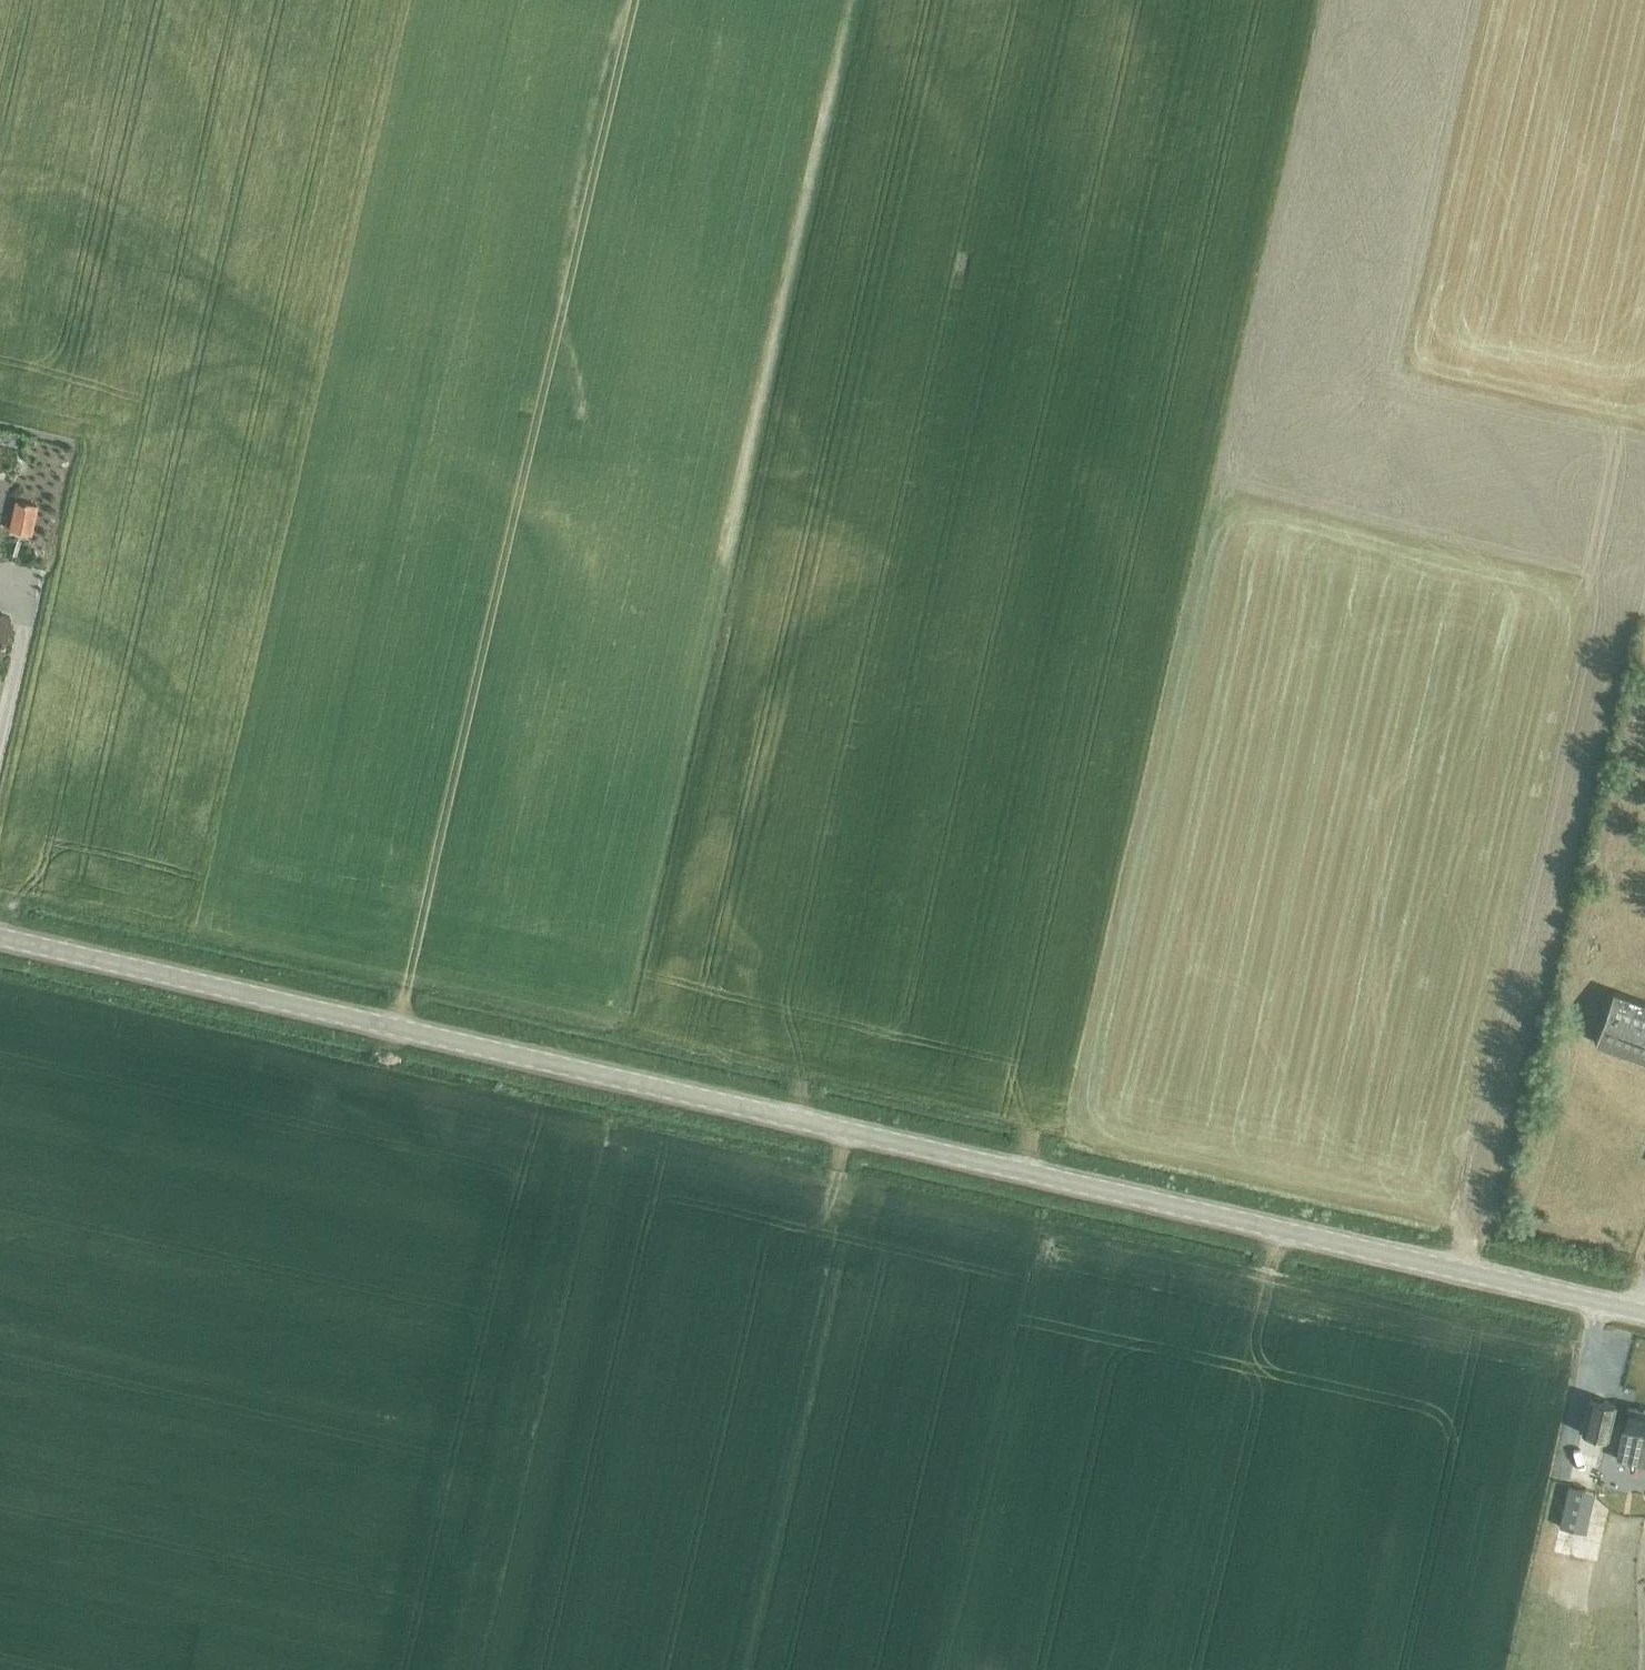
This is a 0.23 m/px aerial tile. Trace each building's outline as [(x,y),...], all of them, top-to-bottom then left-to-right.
[(1,656),(10,617),(0,615),(0,656),(1,656)] [(1644,1061),(1644,1004),(1613,992),(1594,1042),(1644,1061)] [(1576,1455),(1603,1460),(1616,1404),(1590,1398),(1576,1455)] [(1629,1407),(1621,1441),(1644,1446),(1644,1410),(1629,1407)] [(1585,1490),(1569,1486),(1559,1526),(1575,1530),(1585,1490)]
